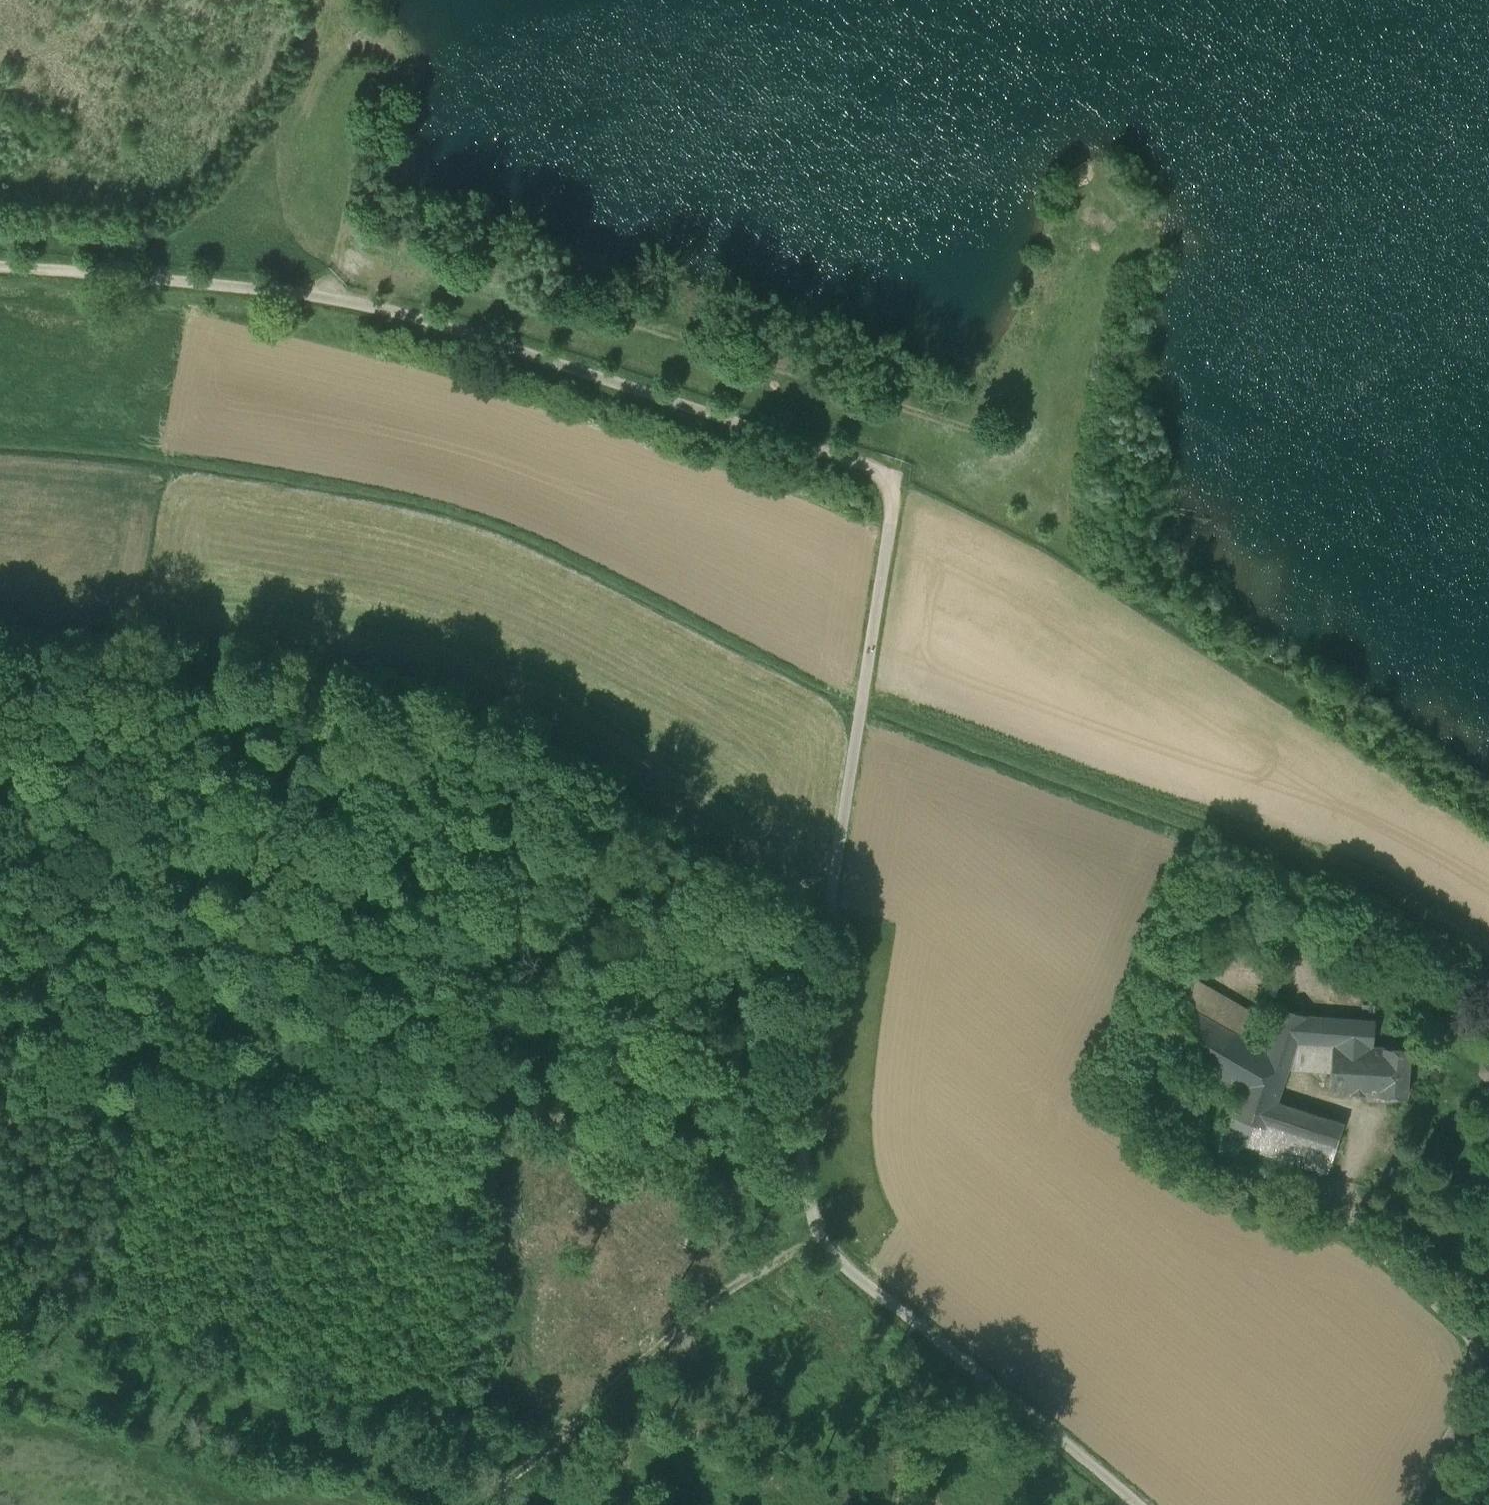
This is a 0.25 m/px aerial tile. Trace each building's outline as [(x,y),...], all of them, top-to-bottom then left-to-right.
[(1187,975),(1174,998),(1268,1052),(1282,1008),(1259,1001),(1255,1013),(1187,975)] [(1153,1037),(1179,1052),(1205,1067),(1242,1089),(1277,1102),(1287,1070),(1297,1041),(1306,1016),(1282,1008),(1268,1052),(1174,998),(1153,1037)] [(1374,1021),(1306,1016),(1297,1041),(1333,1044),(1331,1074),(1330,1093),(1366,1095),(1370,1046),(1372,1046),(1374,1021)] [(1297,1041),(1287,1070),(1331,1074),(1333,1044),(1297,1041)] [(1366,1095),(1407,1097),(1410,1049),(1372,1046),(1370,1046),(1366,1095)] [(1343,1124),(1277,1102),(1242,1089),(1233,1114),(1224,1141),(1327,1174),(1336,1148),(1343,1124)]
